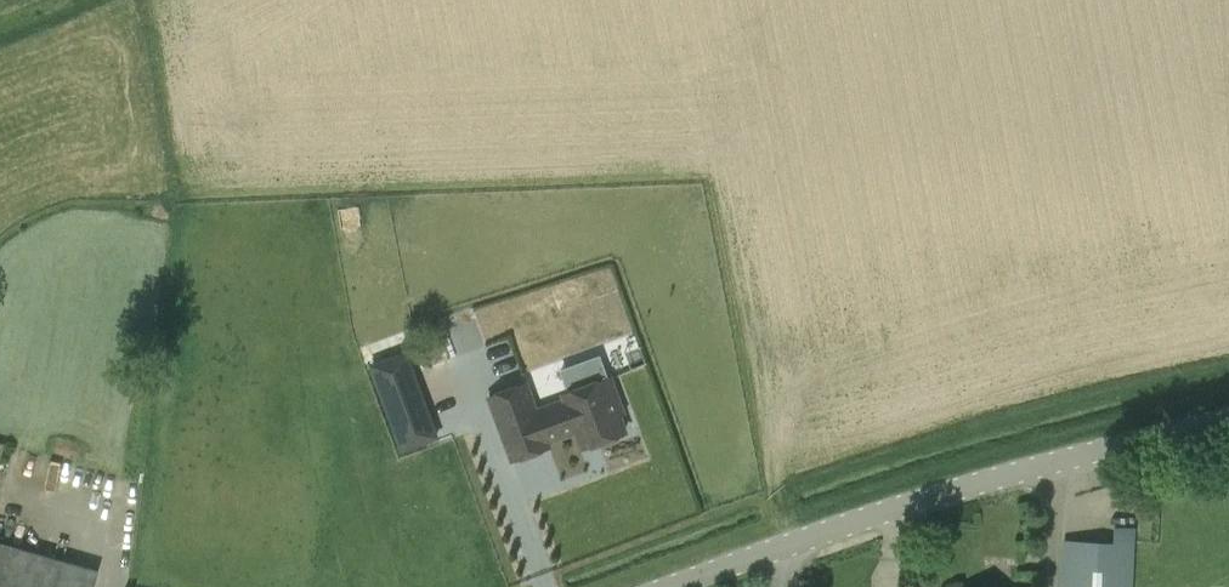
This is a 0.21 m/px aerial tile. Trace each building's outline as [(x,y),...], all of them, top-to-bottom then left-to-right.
[(604,342),(614,370),(641,360),(631,332),(604,342)] [(370,365),(402,450),(439,436),(407,351),(370,365)] [(567,379),(606,371),(603,355),(563,364),(567,379)] [(625,431),(610,376),(564,393),(565,398),(535,410),(525,382),(489,396),(512,459),(549,446),(547,441),(577,430),(580,439),(595,433),(598,441),(625,431)] [(1137,527),(1115,526),(1115,542),(1062,540),(1060,586),(1135,586),(1137,527)] [(97,571),(0,543),(0,586),(92,586),(97,571)]
